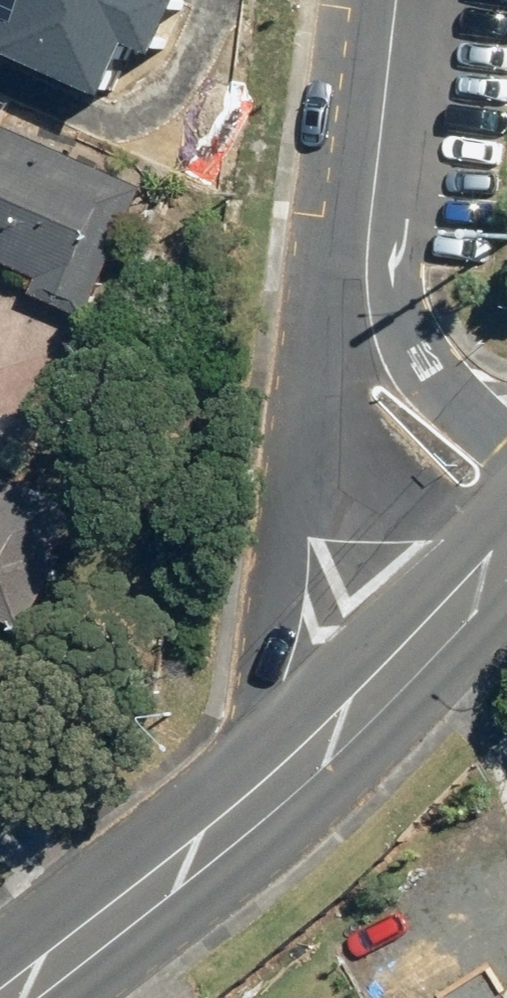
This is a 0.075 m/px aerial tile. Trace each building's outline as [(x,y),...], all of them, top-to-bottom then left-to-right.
[(24,41),(18,54),(114,96),(138,43),(164,55),(189,0),(0,0),(0,31),(24,41)] [(143,189),(0,131),(0,274),(40,291),(33,309),(83,330),(143,189)] [(20,638),(58,566),(14,544),(35,503),(0,485),(0,627),(20,638)]
